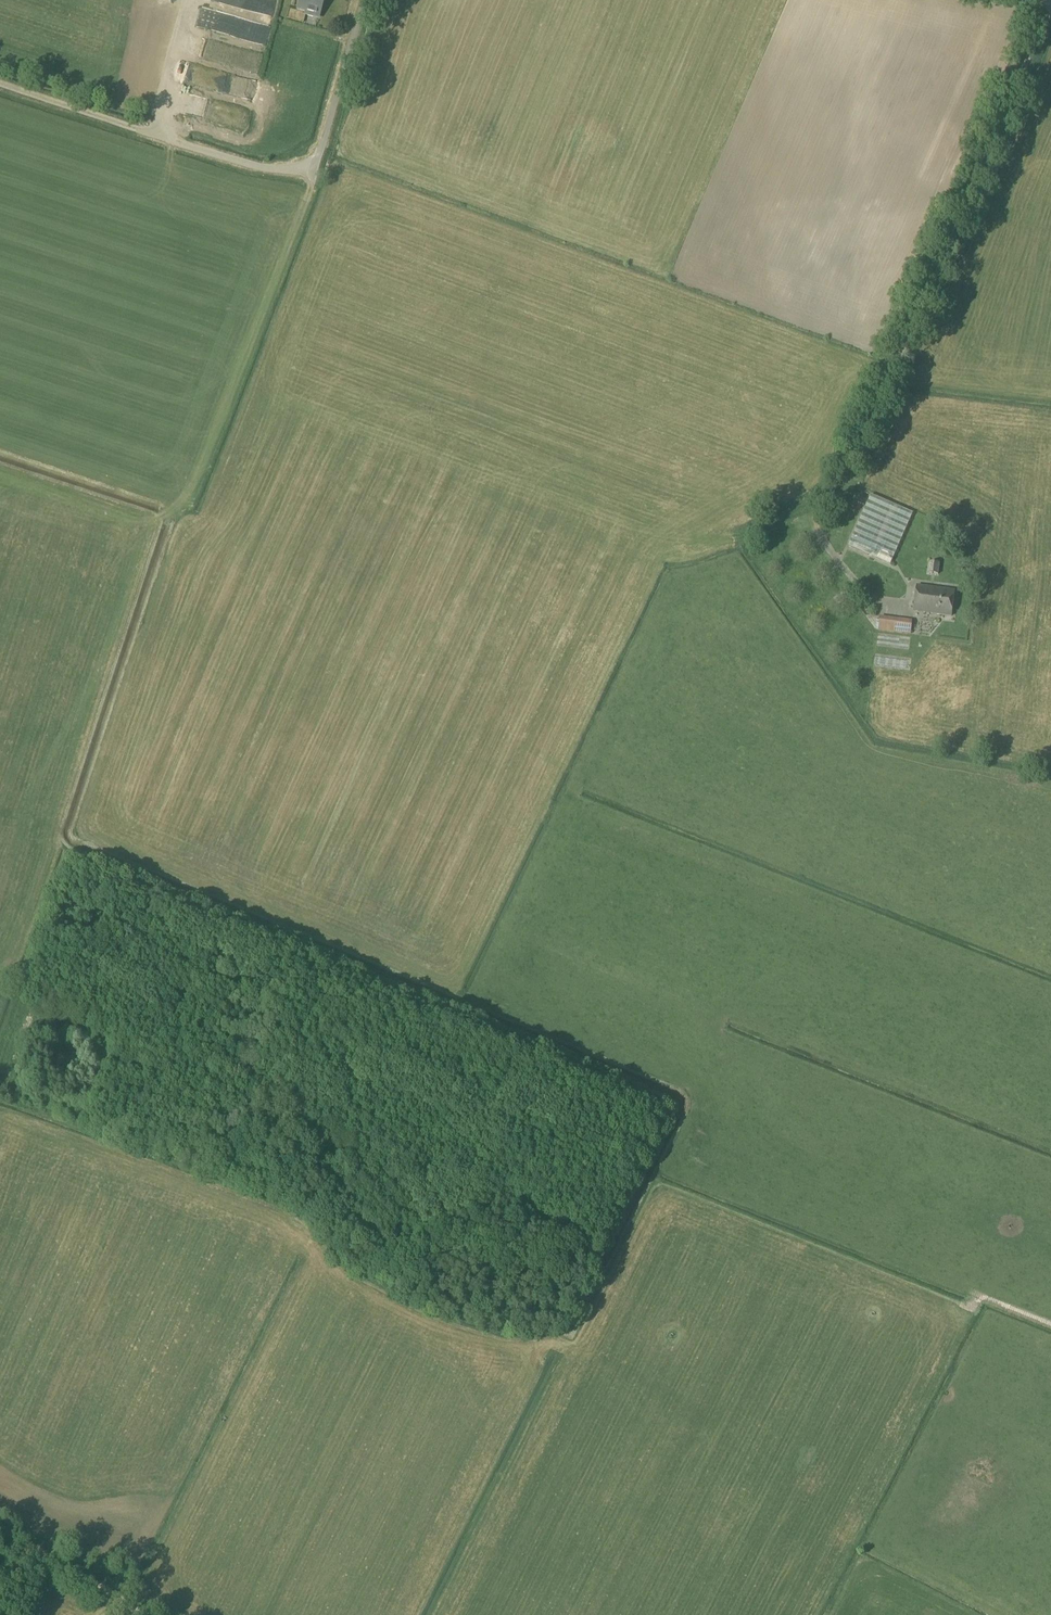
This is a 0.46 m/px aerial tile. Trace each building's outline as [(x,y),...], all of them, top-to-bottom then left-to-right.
[(297,10),(306,13),(305,15),(313,18),(314,15),(319,16),(323,0),(300,0),(297,10)] [(848,547),(890,565),(913,514),(871,495),(848,547)] [(928,574),(939,575),(941,564),(930,562),(928,574)] [(914,611),(952,616),(955,591),(917,586),(914,611)] [(879,631),(911,635),(913,621),(880,617),(879,631)]
